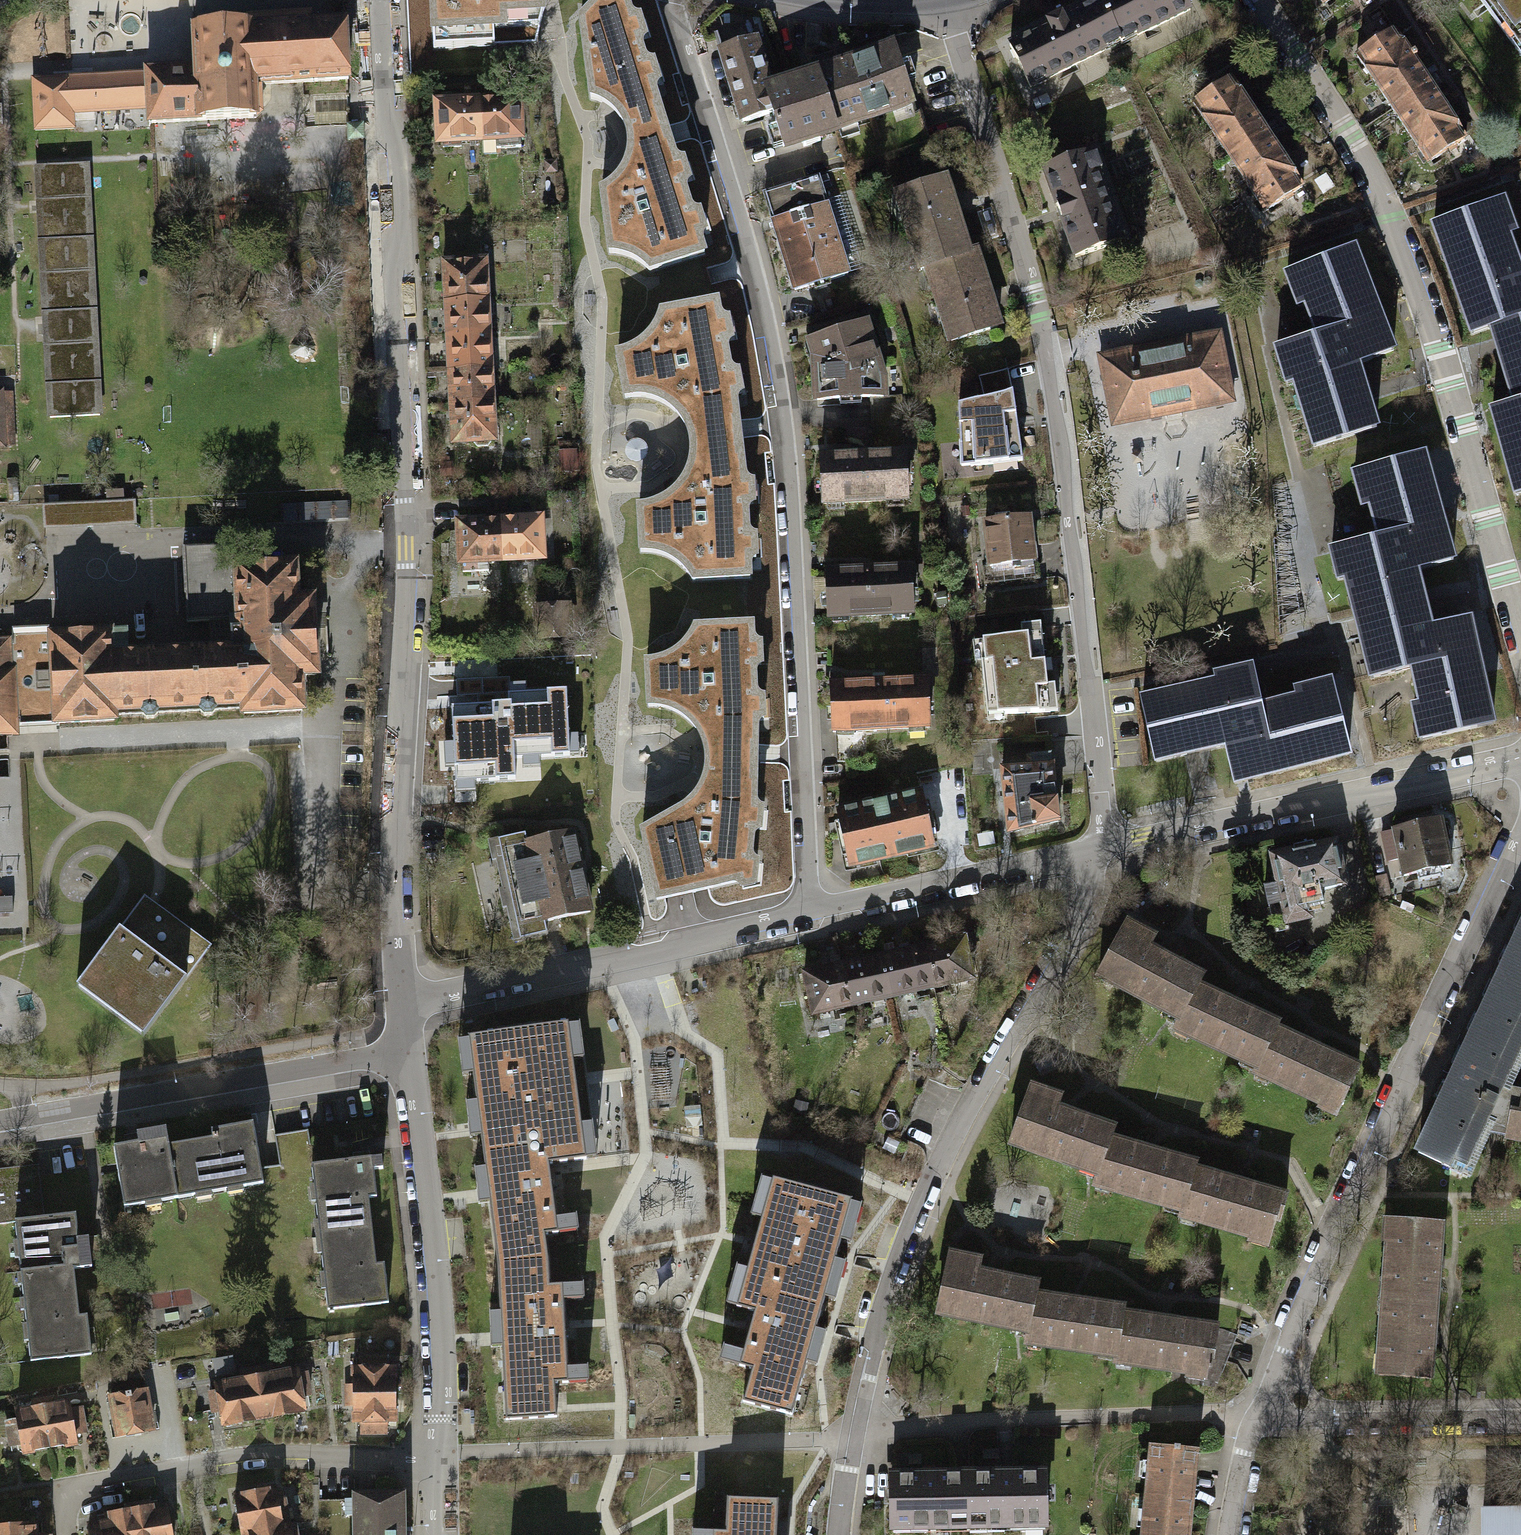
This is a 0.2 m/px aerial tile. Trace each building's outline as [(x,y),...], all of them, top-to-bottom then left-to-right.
[(539,28),(544,8),(544,0),(432,0),(434,34),(450,33),(451,47),(494,45),(493,30),(539,28)] [(628,133),(663,123),(626,3),(610,0),(601,0),(589,12),(596,32),(583,37),(591,98),(598,100),(604,102),(612,107),(619,115),(624,124),(628,133)] [(1118,41),(1098,0),(1097,0),(1059,19),(1057,16),(1054,17),(1043,23),(1045,27),(1008,45),(1029,85),(1118,41)] [(1118,41),(1118,42),(1184,9),(1180,0),(1098,0),(1118,41)] [(1520,47),(1520,0),(1488,0),(1520,47)] [(143,71),(143,72),(144,107),(145,121),(150,120),(251,116),(257,112),(257,99),(250,94),(250,83),(343,79),(341,23),(307,24),(307,12),(243,14),(244,27),(190,30),(191,69),(143,71)] [(1352,55),(1370,82),(1407,57),(1390,30),(1352,55)] [(755,40),(721,50),(743,120),(771,111),(766,93),(771,91),(755,40)] [(817,134),(912,104),(894,46),(883,50),(881,44),(867,48),(866,43),(812,60),(815,71),(781,81),(783,87),(771,91),(766,93),(771,111),(782,145),(801,139),(803,145),(819,140),(817,134)] [(0,51),(0,62),(12,62),(12,51),(0,51)] [(1425,83),(1407,57),(1370,82),(1387,108),(1425,83)] [(69,110),(144,107),(143,72),(28,76),(28,79),(31,129),(70,127),(69,110)] [(1189,102),(1207,129),(1245,104),(1227,77),(1189,102)] [(1387,108),(1405,135),(1443,110),(1425,83),(1387,108)] [(519,100),(480,101),(481,140),(482,154),(498,154),(497,147),(520,147),(519,100)] [(461,140),(481,140),(480,101),(437,102),(438,141),(442,141),(442,147),(461,146),(461,140)] [(1263,131),(1245,104),(1207,129),(1225,156),(1263,131)] [(1461,137),(1443,110),(1405,135),(1423,162),(1461,137)] [(703,253),(663,123),(628,133),(629,144),(629,155),(626,166),(621,176),(612,186),(602,192),(607,237),(622,240),(619,254),(631,257),(653,249),(659,268),(703,253)] [(1225,156),(1243,184),(1281,159),(1263,131),(1225,156)] [(1061,211),(1077,257),(1122,241),(1120,237),(1125,236),(1120,221),(1114,223),(1096,173),(1101,171),(1096,156),(1091,158),(1089,154),(1046,169),(1061,211)] [(1299,186),(1281,159),(1243,184),(1261,211),(1299,186)] [(556,171),(556,161),(545,161),(545,171),(556,171)] [(82,163),(33,165),(45,417),(94,414),(82,163)] [(847,273),(817,177),(763,194),(793,290),(847,273)] [(921,268),(929,266),(966,254),(942,180),(898,194),(921,268)] [(1501,360),(1520,354),(1520,278),(1519,270),(1507,234),(1513,232),(1503,202),(1434,223),(1469,332),(1490,325),(1501,360)] [(1354,251),(1287,274),(1298,305),(1305,302),(1316,335),(1277,349),(1290,385),(1294,383),(1317,447),(1377,426),(1354,363),(1389,350),(1354,251)] [(974,252),(966,254),(929,266),(952,340),(998,326),(988,296),(974,252)] [(446,264),(447,302),(485,300),(483,263),(446,264)] [(447,302),(449,332),(488,331),(487,316),(493,316),(492,300),(485,300),(447,302)] [(690,435),(692,445),(739,438),(735,397),(717,303),(671,312),(674,331),(650,336),(641,345),(630,352),(618,356),(623,384),(643,380),(646,396),(655,399),(667,405),(675,412),(681,418),(686,426),(690,435)] [(871,397),(873,423),(900,422),(899,395),(882,396),(883,382),(874,356),(865,325),(810,343),(819,364),(816,364),(817,399),(871,397)] [(449,332),(451,372),(489,370),(488,331),(449,332)] [(1114,425),(1233,402),(1219,333),(1100,355),(1114,425)] [(1501,360),(1515,403),(1490,411),(1516,492),(1520,491),(1520,354),(1501,360)] [(451,372),(452,404),(491,402),(496,402),(495,387),(490,387),(489,370),(451,372)] [(9,443),(6,393),(0,394),(0,444),(9,443)] [(1013,394),(958,406),(962,466),(1021,458),(1013,394)] [(493,440),(491,402),(452,404),(454,442),(473,441),(478,447),(488,447),(493,440)] [(902,449),(900,422),(873,423),(874,450),(902,449)] [(745,486),(739,438),(692,445),(692,459),(689,470),(684,481),(679,489),(668,498),(659,503),(660,520),(640,521),(641,551),(650,551),(659,553),(668,557),(678,562),(702,561),(703,580),(750,578),(745,486)] [(575,452),(559,452),(560,470),(575,469),(575,452)] [(863,456),(821,458),(823,502),(907,498),(905,454),(863,456)] [(1348,579),(1356,612),(1395,603),(1394,599),(1420,592),(1414,565),(1450,557),(1425,454),(1355,471),(1364,506),(1372,504),(1379,537),(1332,548),(1340,581),(1348,579)] [(453,463),(440,463),(439,476),(453,476),(453,463)] [(129,500),(40,503),(41,528),(130,525),(129,500)] [(983,523),(988,565),(989,566),(1034,561),(1034,559),(1029,517),(1018,519),(983,523)] [(540,520),(502,521),(503,560),(542,558),(540,520)] [(490,560),(503,560),(502,521),(459,524),(461,572),(491,570),(490,560)] [(0,640),(0,735),(16,734),(16,722),(56,720),(56,723),(114,720),(114,714),(142,713),(146,718),(152,718),(157,712),(200,711),(204,715),(211,715),(215,710),(243,708),(243,713),(301,710),(300,676),(316,675),(312,599),(296,600),(294,566),(239,568),(237,546),(183,548),(187,622),(229,620),(231,650),(127,656),(126,634),(97,635),(93,630),(84,631),(79,636),(51,637),(51,640),(9,642),(9,640),(0,640)] [(1036,577),(1034,561),(989,566),(988,565),(982,566),(984,584),(1036,577)] [(868,568),(825,570),(828,617),(914,613),(912,566),(868,568)] [(1425,612),(1420,592),(1394,599),(1395,603),(1356,612),(1360,628),(1372,678),(1413,668),(1423,706),(1414,708),(1421,738),(1493,721),(1469,621),(1430,631),(1425,612)] [(568,612),(535,612),(536,639),(569,638),(568,612)] [(707,753),(708,764),(756,764),(752,625),(705,628),(705,648),(682,648),(671,656),(657,661),(646,663),(648,692),(668,692),(669,709),(679,714),(689,720),(698,729),(703,740),(707,753)] [(1043,639),(986,645),(993,707),(1050,701),(1043,639)] [(1143,700),(1158,762),(1193,754),(1227,746),(1236,783),(1348,756),(1331,682),(1296,690),(1298,697),(1261,706),(1252,667),(1216,676),(1217,682),(1143,700)] [(487,698),(486,677),(453,679),(453,700),(487,698)] [(879,681),(833,683),(835,730),(929,727),(927,679),(879,681)] [(515,780),(515,757),(569,755),(568,729),(566,691),(508,694),(508,703),(451,706),(455,783),(515,780)] [(1033,767),(1002,769),(1008,835),(1057,819),(1053,770),(1050,770),(1049,755),(1034,757),(1033,767)] [(754,813),(756,764),(708,764),(704,781),(696,796),(687,804),(673,814),(660,822),(662,834),(644,839),(653,880),(663,878),(667,897),(748,879),(754,813)] [(921,794),(837,812),(847,859),(858,866),(933,850),(921,794)] [(1451,867),(1443,821),(1382,832),(1386,861),(1401,858),(1404,875),(1451,867)] [(498,840),(521,938),(547,932),(544,922),(590,912),(571,832),(526,842),(524,834),(498,840)] [(1345,886),(1334,842),(1273,857),(1279,883),(1264,886),(1269,907),(1285,903),(1290,922),(1310,917),(1308,908),(1323,904),(1320,892),(1345,886)] [(154,900),(146,894),(76,986),(143,1038),(214,945),(160,905),(154,900)] [(1154,939),(1124,924),(1098,977),(1180,1018),(1195,987),(1201,976),(1148,950),(1154,939)] [(1512,1070),(1520,1050),(1520,932),(1467,1048),(1512,1070)] [(966,938),(925,946),(933,989),(975,981),(966,938)] [(891,998),(933,989),(925,946),(882,955),(891,998)] [(882,955),(842,963),(850,1006),(891,998),(882,955)] [(810,1014),(850,1006),(842,963),(802,971),(810,1014)] [(1277,1027),(1195,987),(1180,1018),(1175,1029),(1256,1069),(1276,1029),(1277,1027)] [(547,1164),(549,1164),(586,1159),(576,1080),(568,1024),(542,1027),(542,1025),(496,1031),(496,1033),(468,1037),(480,1129),(485,1168),(509,1165),(508,1153),(517,1153),(516,1149),(526,1148),(527,1158),(547,1156),(547,1164)] [(1358,1070),(1276,1029),(1256,1069),(1255,1072),(1337,1113),(1358,1070)] [(1467,1048),(1418,1153),(1450,1167),(1453,1161),(1467,1167),(1488,1122),(1507,1131),(1506,1137),(1520,1140),(1520,1091),(1504,1088),(1512,1070),(1467,1048)] [(1053,1056),(1035,1063),(1039,1070),(1055,1063),(1053,1056)] [(1060,1097),(1031,1087),(1010,1142),(1096,1174),(1108,1143),(1113,1131),(1062,1112),(1055,1109),(1060,1097)] [(265,1166),(279,1165),(276,1115),(262,1116),(265,1166)] [(133,1142),(109,1146),(118,1206),(223,1189),(223,1184),(235,1182),(236,1186),(258,1183),(248,1123),(207,1129),(209,1144),(165,1151),(161,1128),(131,1133),(133,1142)] [(1144,1151),(1108,1143),(1096,1174),(1094,1183),(1182,1208),(1194,1168),(1195,1163),(1144,1151)] [(525,1271),(549,1269),(545,1235),(558,1233),(552,1184),(549,1164),(547,1164),(547,1156),(527,1158),(526,1148),(516,1149),(517,1153),(508,1153),(509,1165),(485,1168),(488,1191),(496,1258),(524,1254),(525,1271)] [(378,1167),(377,1156),(307,1164),(310,1185),(316,1184),(318,1199),(311,1200),(314,1221),(320,1221),(323,1250),(317,1251),(320,1274),(325,1274),(327,1287),(320,1288),(323,1309),(384,1301),(380,1262),(365,1263),(356,1197),(372,1195),(369,1168),(378,1167)] [(10,1220),(38,1217),(32,1164),(0,1168),(0,1221),(10,1220)] [(1232,1179),(1194,1168),(1182,1208),(1180,1215),(1270,1241),(1277,1216),(1281,1217),(1287,1195),(1232,1179)] [(766,1280),(821,1296),(848,1200),(769,1177),(751,1240),(742,1270),(767,1277),(766,1280)] [(582,1203),(564,1205),(565,1219),(583,1217),(582,1203)] [(71,1213),(38,1217),(10,1220),(26,1360),(86,1353),(82,1313),(67,1315),(62,1269),(89,1265),(85,1236),(74,1237),(71,1213)] [(1385,1220),(1379,1296),(1430,1300),(1433,1262),(1436,1224),(1385,1220)] [(981,1260),(951,1253),(938,1311),(1028,1331),(1036,1298),(1038,1286),(978,1272),(980,1262),(981,1260)] [(501,1419),(552,1416),(551,1397),(550,1383),(563,1382),(560,1323),(558,1285),(546,1285),(549,1269),(525,1271),(524,1254),(496,1258),(499,1335),(501,1419)] [(767,1277),(742,1270),(732,1305),(752,1311),(748,1326),(737,1364),(750,1368),(741,1400),(787,1414),(821,1296),(766,1280),(767,1277)] [(1427,1334),(1430,1300),(1379,1296),(1372,1372),(1423,1377),(1427,1334)] [(1124,1306),(1036,1298),(1028,1331),(1027,1340),(1118,1353),(1124,1312),(1124,1306)] [(1161,1317),(1124,1312),(1118,1353),(1117,1360),(1206,1375),(1209,1357),(1213,1357),(1220,1325),(1161,1317)] [(593,1368),(593,1353),(574,1354),(575,1370),(593,1368)] [(372,1356),(356,1356),(356,1366),(348,1366),(348,1385),(342,1385),(342,1399),(349,1399),(349,1420),(356,1420),(357,1432),(374,1432),(374,1425),(381,1425),(381,1421),(391,1420),(390,1367),(380,1367),(380,1362),(372,1363),(372,1356)] [(261,1366),(251,1368),(260,1417),(300,1410),(297,1389),(305,1387),(302,1372),(293,1373),(292,1369),(262,1374),(261,1366)] [(216,1425),(260,1417),(251,1368),(240,1370),(242,1377),(210,1383),(211,1389),(203,1391),(205,1405),(212,1403),(216,1425)] [(140,1389),(107,1395),(112,1429),(134,1425),(135,1432),(154,1429),(153,1420),(145,1421),(140,1389)] [(13,1418),(1,1420),(4,1437),(10,1436),(12,1444),(17,1443),(18,1451),(71,1442),(70,1433),(74,1433),(73,1425),(80,1423),(77,1407),(66,1409),(64,1401),(42,1404),(41,1398),(27,1400),(28,1407),(11,1410),(13,1418)] [(1151,1446),(1143,1534),(1181,1534),(1187,1472),(1193,1473),(1195,1450),(1151,1446)] [(1044,1471),(968,1473),(969,1524),(1046,1522),(1044,1471)] [(891,1526),(969,1524),(968,1473),(930,1474),(890,1475),(891,1526)] [(237,1533),(244,1531),(284,1524),(280,1503),(273,1504),(270,1487),(230,1494),(237,1533)] [(399,1494),(350,1493),(350,1534),(399,1534),(399,1494)] [(774,1499),(723,1496),(722,1530),(708,1529),(708,1534),(773,1534),(774,1499)] [(122,1509),(126,1534),(167,1534),(162,1504),(142,1507),(141,1500),(121,1503),(122,1509)] [(122,1509),(103,1512),(105,1521),(84,1525),(86,1534),(126,1534),(122,1509)] [(1482,1514),(1482,1534),(1520,1534),(1520,1514),(1482,1514)] [(0,1525),(0,1534),(40,1534),(31,1534),(30,1522),(0,1525)] [(284,1524),(244,1531),(244,1534),(293,1534),(291,1523),(284,1524)]
